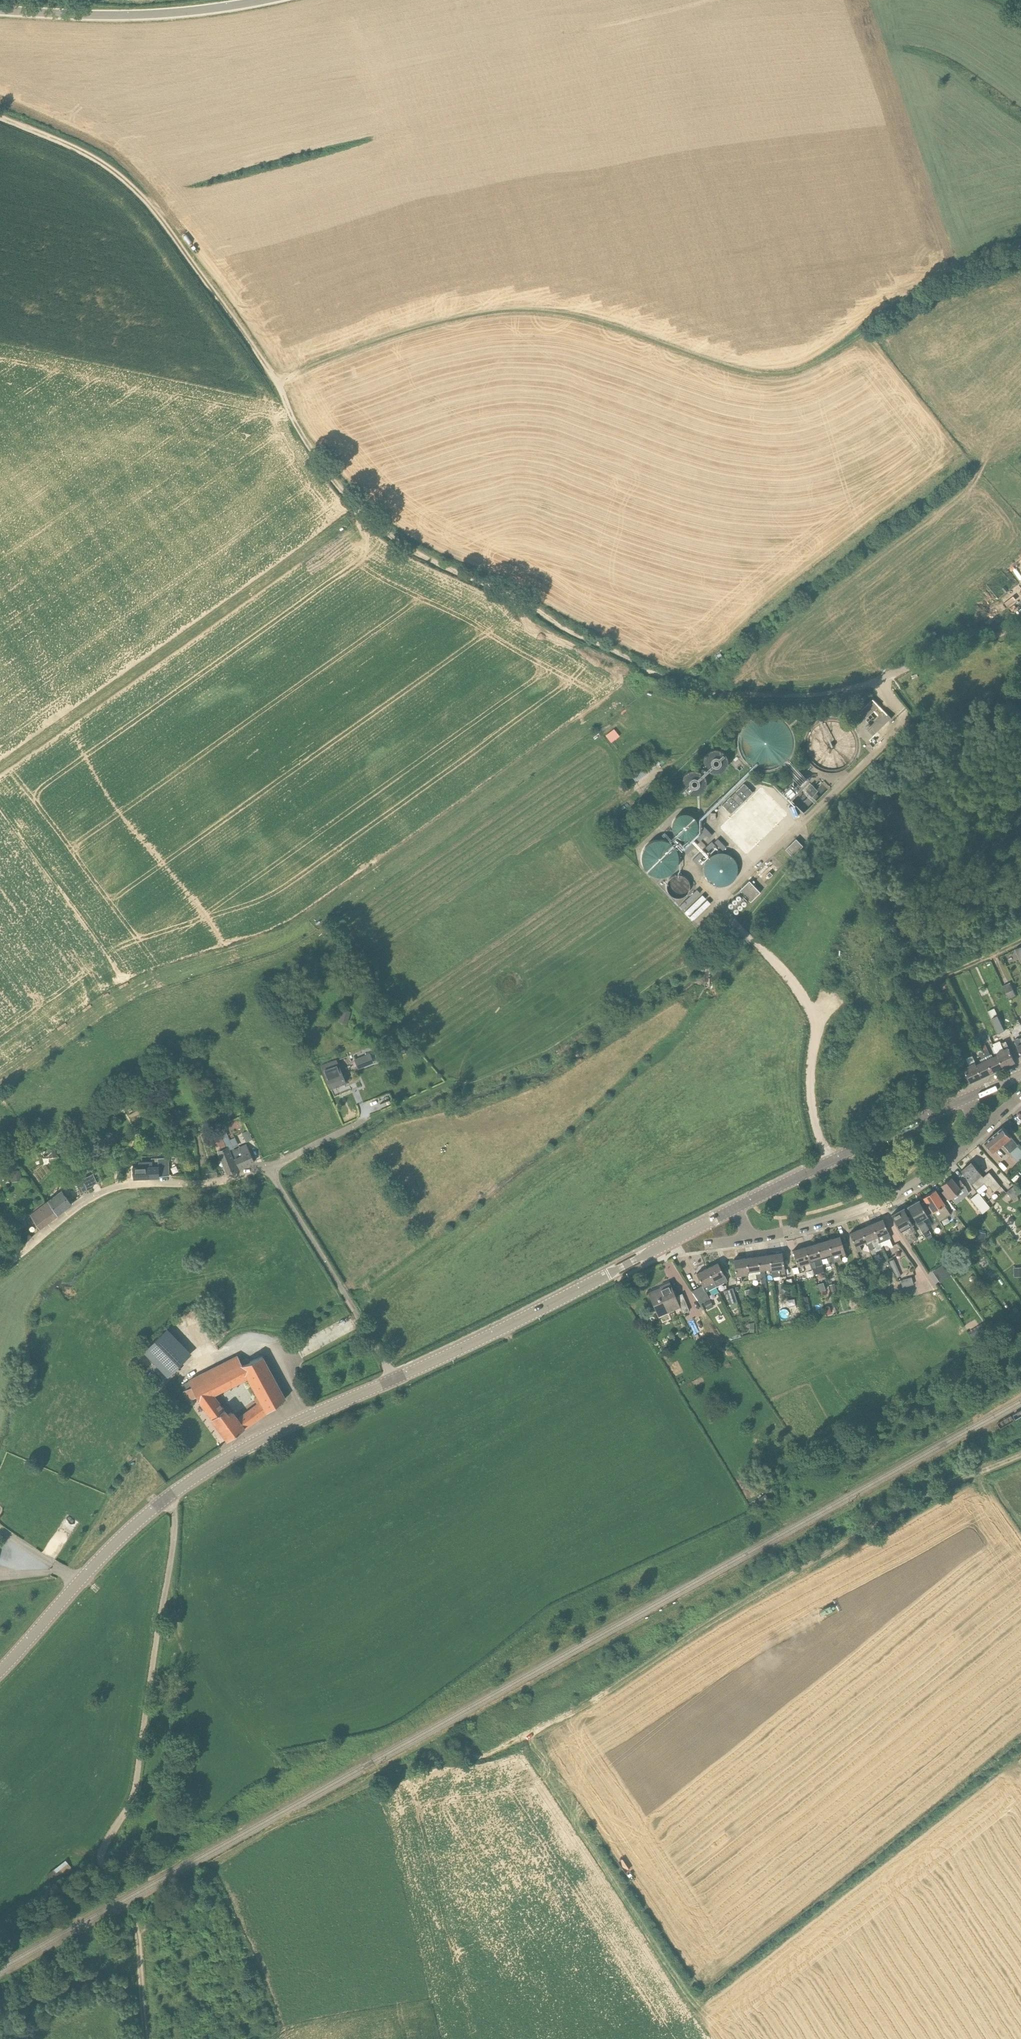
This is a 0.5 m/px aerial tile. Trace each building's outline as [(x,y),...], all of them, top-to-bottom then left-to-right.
[(957,598),(984,630),(1020,599),(1020,544),(957,598)] [(879,706),(879,705),(873,699),(855,716),(862,723),(875,711),(879,715),(866,727),(874,735),(892,718),(884,710),(883,710),(879,706)] [(763,715),(758,716),(754,718),(750,720),(747,723),(744,727),(742,731),(740,735),(739,739),(739,744),(740,748),(741,752),(743,756),(746,760),(749,763),(752,766),(756,768),(760,769),(765,770),(769,770),(774,769),(778,767),(782,765),(785,763),(788,759),(791,756),(792,752),(794,748),(794,743),(794,739),(793,735),(791,731),(789,727),(786,724),(783,721),(780,718),(776,717),(771,716),(767,715),(763,715)] [(812,724),(809,728),(806,733),(804,738),(803,744),(803,749),(805,755),(807,760),(811,764),(815,768),(820,771),(825,773),(831,774),(836,774),(842,772),(847,770),(852,766),(855,762),(858,758),(860,752),(861,748),(861,743),(861,738),(859,734),(857,729),(854,726),(851,722),(847,720),(842,718),(838,716),(833,716),(828,716),(824,717),(819,719),(815,721),(812,724)] [(718,775),(722,773),(725,770),(727,767),(728,763),(727,759),(725,755),(723,752),(719,750),(714,750),(710,751),(706,753),(703,757),(702,761),(703,766),(705,770),(708,773),(713,775),(718,775)] [(696,796),(701,794),(704,791),(706,787),(706,783),(706,779),(704,776),(701,773),(697,771),(693,770),(688,771),(685,774),(682,777),(681,782),(681,787),(683,791),(687,794),(691,796),(696,796)] [(744,784),(733,795),(722,805),(730,814),(752,793),(744,784)] [(687,840),(691,838),(694,835),(697,831),(697,827),(697,822),(695,818),(692,815),(688,813),(683,812),(678,813),(674,816),(671,820),(670,825),(670,830),(673,835),(676,838),(681,840),(687,840)] [(798,837),(786,847),(795,856),(806,846),(798,837)] [(661,875),(667,873),(671,869),(674,864),(675,858),(674,852),(672,847),(668,843),(662,840),(656,839),(649,841),(644,844),(640,850),(638,856),(639,863),(642,869),(647,873),(654,876),(661,875)] [(725,886),(731,884),(734,880),(737,875),(738,870),(737,864),(735,859),(731,855),(726,853),(720,852),(714,853),(709,857),(705,862),(703,868),(704,874),(707,880),(712,884),(718,886),(725,886)] [(680,897),(684,896),(686,893),(688,890),(689,886),(688,883),(687,880),(684,877),(681,875),(677,875),(672,875),(669,878),(667,881),(666,885),(666,889),(668,893),(671,896),(675,898),(680,897)] [(739,890),(750,902),(760,892),(756,888),(755,889),(752,886),(753,885),(749,881),(739,890)] [(950,986),(947,981),(939,984),(942,990),(950,986)] [(1017,995),(1010,982),(1002,986),(1009,999),(1017,995)] [(349,1011),(342,1009),(338,1021),(346,1023),(349,1011)] [(994,1009),(988,1012),(991,1019),(998,1016),(994,1009)] [(998,1016),(991,1019),(998,1034),(1005,1031),(998,1016)] [(1009,1048),(1006,1041),(1001,1043),(1000,1041),(993,1044),(998,1055),(1004,1067),(1016,1062),(1009,1048)] [(355,1060),(358,1069),(373,1063),(370,1054),(355,1060)] [(1004,1067),(998,1055),(988,1060),(993,1072),(1004,1067)] [(346,1082),(339,1065),(336,1059),(321,1065),(324,1071),(331,1088),(346,1082)] [(983,1077),(977,1065),(976,1063),(968,1066),(965,1060),(961,1062),(964,1068),(971,1083),(983,1077)] [(993,1072),(988,1060),(977,1065),(983,1077),(993,1072)] [(127,1091),(129,1098),(137,1095),(135,1089),(127,1091)] [(1011,1137),(1003,1127),(986,1142),(994,1151),(1002,1144),(1020,1165),(1020,1149),(1018,1146),(1017,1147),(1009,1138),(1011,1137)] [(228,1141),(230,1146),(231,1148),(238,1145),(235,1137),(228,1141)] [(255,1162),(251,1153),(247,1143),(239,1147),(242,1155),(235,1158),(235,1159),(236,1159),(240,1168),(255,1162)] [(227,1173),(240,1168),(236,1159),(235,1159),(234,1159),(230,1149),(231,1148),(230,1146),(218,1151),(227,1173)] [(54,1148),(47,1150),(49,1158),(56,1156),(54,1148)] [(139,1167),(133,1167),(133,1177),(169,1176),(168,1158),(158,1158),(151,1159),(151,1162),(139,1162),(139,1167)] [(983,1176),(981,1174),(971,1162),(961,1171),(971,1183),(976,1189),(984,1183),(987,1187),(989,1185),(994,1192),(1001,1186),(989,1172),(983,1176)] [(206,1168),(206,1176),(216,1174),(215,1167),(206,1168)] [(12,1180),(21,1178),(20,1170),(10,1172),(12,1180)] [(86,1188),(89,1187),(97,1183),(93,1174),(82,1179),(86,1188)] [(80,1176),(71,1181),(66,1183),(68,1187),(73,1185),(72,1184),(76,1183),(81,1193),(87,1189),(86,1188),(82,1179),(80,1176)] [(960,1180),(956,1184),(951,1178),(941,1185),(944,1189),(941,1192),(947,1200),(951,1197),(965,1186),(960,1180)] [(1006,1193),(1012,1200),(1020,1192),(1014,1185),(1006,1193)] [(939,1221),(950,1214),(934,1190),(924,1197),(939,1221)] [(71,1204),(65,1196),(61,1191),(48,1201),(58,1215),(71,1204)] [(981,1213),(989,1207),(978,1192),(970,1198),(981,1213)] [(922,1219),(927,1216),(919,1200),(907,1206),(922,1232),(926,1237),(928,1241),(933,1238),(931,1234),(922,1219)] [(40,1228),(58,1215),(48,1201),(30,1215),(40,1228)] [(912,1224),(903,1208),(891,1215),(900,1231),(901,1230),(909,1243),(917,1238),(914,1234),(916,1232),(912,1224)] [(25,1217),(16,1235),(24,1244),(32,1237),(23,1228),(30,1223),(25,1217)] [(891,1238),(887,1228),(883,1219),(872,1224),(881,1247),(885,1245),(890,1248),(893,1247),(889,1238),(891,1238)] [(882,1249),(881,1247),(872,1224),(861,1228),(866,1241),(873,1255),(876,1253),(875,1252),(882,1249)] [(849,1233),(855,1246),(857,1252),(861,1250),(859,1244),(866,1241),(861,1228),(849,1233)] [(971,1236),(967,1229),(959,1234),(963,1240),(971,1236)] [(983,1242),(985,1235),(978,1233),(976,1240),(983,1242)] [(844,1252),(843,1246),(840,1236),(827,1240),(832,1254),(832,1256),(834,1261),(841,1259),(842,1260),(846,1259),(844,1252)] [(816,1243),(820,1257),(832,1254),(827,1240),(816,1243)] [(824,1271),(821,1262),(820,1257),(816,1243),(805,1247),(810,1262),(814,1274),(824,1271)] [(810,1262),(805,1247),(793,1250),(797,1266),(799,1273),(805,1271),(803,1264),(810,1262)] [(784,1269),(784,1263),(782,1253),(769,1254),(771,1268),(773,1277),(785,1275),(784,1269)] [(757,1256),(759,1270),(771,1268),(769,1254),(757,1256)] [(759,1270),(757,1256),(746,1258),(748,1274),(749,1280),(756,1278),(756,1280),(761,1279),(760,1272),(759,1270)] [(741,1275),(748,1274),(746,1258),(733,1260),(735,1270),(736,1276),(737,1283),(742,1282),(741,1275)] [(995,1262),(1000,1269),(1005,1266),(1000,1259),(995,1262)] [(724,1275),(723,1271),(718,1262),(707,1268),(716,1286),(727,1280),(724,1275)] [(934,1269),(940,1281),(952,1275),(946,1263),(934,1269)] [(1012,1267),(1013,1278),(1020,1277),(1020,1267),(1012,1267)] [(710,1298),(706,1291),(716,1286),(707,1268),(696,1274),(701,1283),(703,1285),(692,1291),(701,1304),(703,1303),(709,1299),(710,1298)] [(912,1277),(900,1280),(902,1287),(913,1284),(912,1277)] [(676,1296),(674,1291),(670,1282),(648,1292),(652,1301),(656,1309),(666,1305),(668,1312),(680,1307),(683,1313),(689,1310),(682,1293),(676,1296)] [(823,1282),(817,1285),(820,1292),(826,1290),(823,1282)] [(726,1290),(730,1304),(737,1302),(732,1288),(726,1290)] [(802,1305),(809,1304),(807,1297),(801,1298),(802,1305)] [(707,1310),(713,1306),(709,1299),(703,1303),(707,1310)] [(983,1323),(968,1332),(973,1341),(988,1332),(983,1323)] [(148,1362),(165,1379),(170,1374),(158,1361),(179,1341),(175,1337),(148,1362)] [(249,1379),(243,1367),(242,1365),(237,1355),(189,1379),(199,1401),(213,1395),(249,1379)] [(266,1412),(285,1399),(263,1357),(243,1367),(249,1379),(260,1401),(266,1412)] [(237,1418),(232,1411),(229,1414),(225,1409),(224,1409),(213,1395),(199,1401),(212,1418),(228,1440),(244,1428),(237,1418)] [(266,1412),(260,1401),(249,1409),(256,1420),(266,1412)] [(53,1882),(75,1871),(69,1860),(48,1871),(53,1882)]
